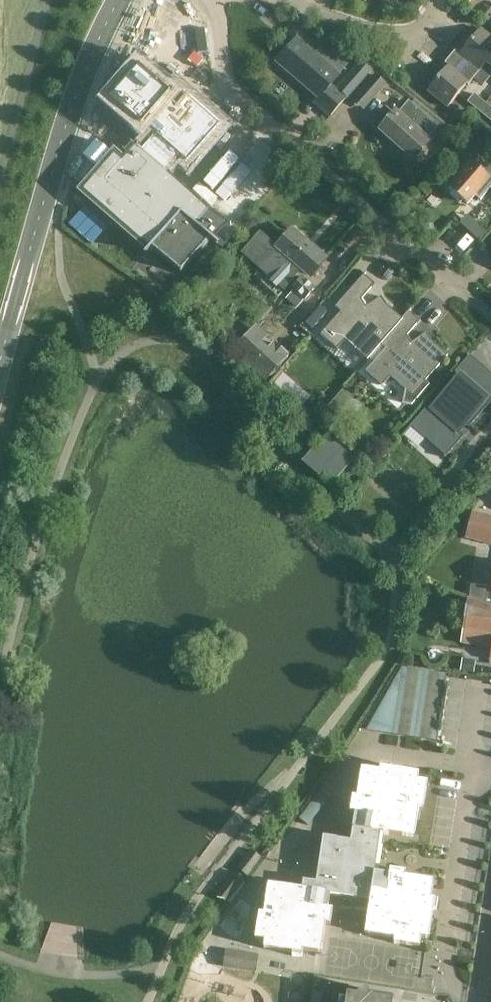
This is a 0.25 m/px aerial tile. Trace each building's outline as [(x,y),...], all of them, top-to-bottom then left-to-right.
[(480,29),(460,54),(455,51),(450,57),(474,77),(485,64),(490,56),(490,38),(480,29)] [(345,67),(338,62),(322,48),(316,55),(297,39),(277,62),(319,98),(315,102),(331,116),(346,98),(352,91),(346,85),(340,93),(331,85),(340,76),(339,75),(345,67)] [(427,91),(443,104),(447,107),(465,85),(466,87),(474,77),(450,57),(445,63),(448,66),(427,91)] [(366,58),(361,63),(357,68),(366,77),(376,66),(366,58)] [(109,170),(90,192),(153,246),(151,248),(150,249),(151,250),(152,249),(153,248),(181,273),(210,240),(212,242),(213,241),(197,226),(209,212),(164,172),(174,162),(183,170),(211,139),(179,111),(175,115),(163,105),(167,101),(135,73),(105,108),(137,135),(139,132),(150,141),(141,151),(137,156),(131,151),(125,159),(118,166),(114,163),(109,170)] [(375,75),(352,101),(364,111),(387,85),(375,75)] [(464,101),(476,111),(483,102),(471,93),(464,101)] [(438,128),(424,116),(409,102),(397,115),(395,117),(386,110),(377,120),(385,127),(383,130),(413,157),(427,142),(427,141),(438,128)] [(483,102),(476,111),(488,120),(490,116),(490,109),(483,102)] [(490,188),(490,169),(479,158),(472,166),(472,165),(462,175),(461,174),(449,188),(468,204),(475,195),(480,200),(490,188)] [(246,248),(242,253),(260,269),(284,291),(286,289),(304,270),(310,276),(311,275),(324,260),(293,233),(280,248),(279,248),(260,232),(246,248)] [(367,359),(402,319),(379,298),(365,307),(369,310),(365,315),(355,305),(358,301),(359,302),(375,284),(365,275),(366,273),(365,272),(335,308),(340,312),(319,336),(336,350),(345,340),(367,359)] [(303,276),(293,289),(305,299),(315,287),(303,276)] [(210,301),(196,296),(191,308),(206,314),(210,301)] [(428,385),(425,382),(448,356),(424,335),(411,344),(415,347),(411,351),(400,342),(404,338),(405,339),(420,321),(409,312),(411,310),(410,309),(402,319),(367,359),(368,360),(382,345),(386,348),(365,371),(382,386),(390,376),(405,389),(401,403),(411,405),(428,385)] [(256,325),(232,352),(266,382),(290,356),(275,342),(269,349),(262,343),(268,336),(256,325)] [(429,405),(412,424),(446,454),(463,436),(456,430),(468,416),(474,421),(489,405),(476,393),(490,378),(470,359),(454,375),(462,382),(435,411),(429,405)] [(315,450),(314,452),(303,464),(330,487),(353,460),(327,437),(321,444),(317,440),(311,446),(315,450)] [(472,511),(465,539),(490,546),(490,516),(472,511)] [(467,599),(490,607),(490,588),(471,584),(470,591),(469,598),(467,598),(467,599)] [(460,615),(460,618),(461,620),(462,621),(463,621),(460,642),(490,647),(490,607),(467,599),(466,605),(465,605),(463,606),(462,607),(461,609),(460,615)] [(462,659),(460,673),(474,676),(476,661),(462,659)] [(403,667),(366,731),(437,741),(447,674),(403,667)] [(293,953),(292,956),(302,958),(303,951),(321,954),(326,925),(330,926),(333,910),(328,909),(330,895),(344,897),(343,900),(351,901),(352,898),(370,901),(365,935),(394,939),(393,944),(420,948),(421,938),(429,939),(433,910),(436,911),(438,901),(431,900),(434,881),(405,877),(406,872),(390,870),(389,875),(375,873),(377,859),(380,860),(381,851),(378,851),(381,833),(415,838),(419,809),(424,809),(428,783),(418,781),(419,774),(390,769),(390,766),(381,765),(379,772),(361,769),(357,798),(352,797),(350,813),(355,814),(351,841),(324,837),(317,883),(303,881),(302,890),(268,885),(264,914),(259,913),(255,940),(265,941),(264,949),(293,953)] [(238,867),(249,876),(262,858),(251,850),(238,867)] [(218,894),(229,902),(245,880),(235,872),(218,894)] [(259,955),(226,950),(224,967),(257,973),(259,955)] [(394,1001),(372,998),(366,989),(357,996),(347,994),(346,1001),(394,1001)] [(321,993),(311,992),(310,1001),(320,1001),(321,993)]
